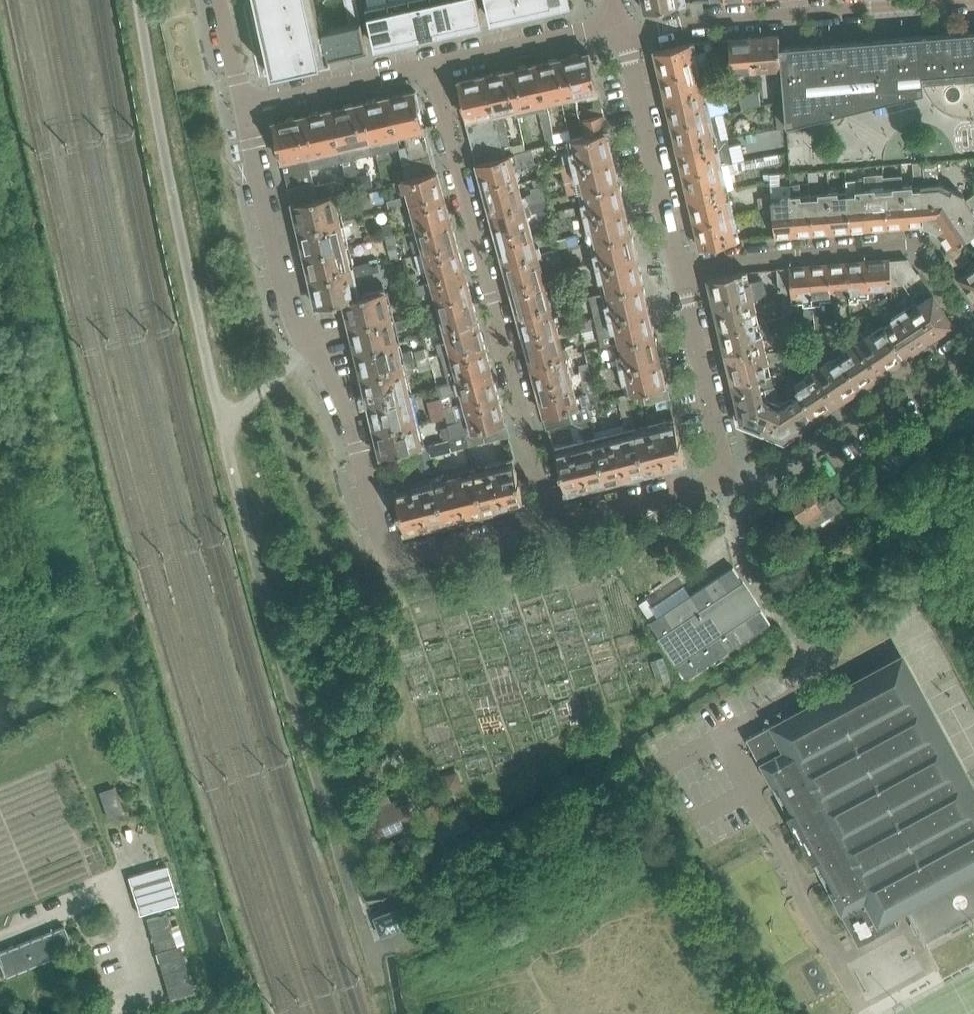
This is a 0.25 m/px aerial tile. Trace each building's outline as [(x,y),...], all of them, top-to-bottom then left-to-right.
[(340,53),(366,47),(361,23),(361,21),(356,0),(344,0),(349,24),(320,30),(314,1),(313,0),(256,0),(262,30),(272,74),(332,61),(331,55),(340,53)] [(410,0),(394,0),(388,1),(397,40),(418,36),(410,0)] [(432,0),(410,0),(418,36),(439,31),(432,0)] [(454,0),(432,0),(439,31),(460,26),(454,0)] [(460,26),(482,21),(478,0),(454,0),(460,26)] [(551,0),(486,0),(490,20),(553,6),(551,0)] [(684,0),(643,0),(646,12),(685,4),(684,0)] [(397,40),(388,1),(366,6),(369,21),(375,45),(397,40)] [(973,78),(973,32),(780,48),(782,70),(784,96),(784,101),(787,126),(923,92),(923,82),(973,78)] [(782,70),(780,48),(779,35),(754,37),(757,72),(782,70)] [(757,72),(754,37),(729,40),(731,60),(731,61),(731,74),(733,74),(757,72)] [(699,68),(696,54),(706,52),(704,43),(694,44),(694,42),(659,50),(655,51),(661,77),(699,68)] [(598,93),(589,53),(578,55),(576,54),(569,55),(569,57),(561,59),(565,80),(572,78),(576,98),(598,93)] [(576,98),(572,78),(565,80),(561,59),(557,60),(555,58),(548,60),(548,62),(538,64),(547,105),(576,98)] [(548,109),(547,105),(538,64),(527,67),(525,65),(518,67),(517,69),(512,70),(516,90),(512,91),(517,111),(537,107),(538,111),(539,112),(547,145),(555,143),(553,134),(548,110),(548,109)] [(705,91),(699,68),(661,77),(666,100),(705,91)] [(517,111),(512,91),(516,90),(512,70),(506,71),(504,70),(497,71),(496,74),(486,76),(495,118),(503,155),(504,156),(512,154),(503,114),(517,111)] [(495,118),(486,76),(458,82),(466,118),(465,118),(465,119),(466,125),(495,118)] [(423,127),(416,91),(389,97),(398,139),(405,137),(407,145),(429,140),(426,127),(425,127),(423,127)] [(711,117),(705,91),(666,100),(672,126),(711,117)] [(741,110),(737,91),(729,93),(734,112),(741,110)] [(739,95),(738,95),(742,109),(761,105),(759,91),(739,95)] [(398,139),(389,97),(376,100),(374,99),(367,100),(366,102),(357,105),(361,124),(368,123),(373,145),(374,144),(398,139)] [(787,126),(784,101),(774,103),(777,126),(777,129),(786,128),(788,127),(787,126)] [(373,145),(368,123),(361,124),(357,105),(353,105),(351,104),(344,105),(343,108),(330,110),(342,162),(376,154),(374,144),(373,145)] [(580,121),(604,115),(602,105),(578,110),(580,121)] [(342,162),(330,110),(319,113),(317,111),(310,113),(309,115),(305,116),(310,136),(302,138),(307,159),(308,159),(310,169),(342,162)] [(723,114),(711,117),(672,126),(678,150),(727,139),(727,138),(728,138),(723,114)] [(608,131),(604,115),(580,121),(584,137),(607,131),(608,131)] [(307,159),(302,138),(310,136),(305,116),(296,118),(294,117),(287,118),(286,120),(273,123),(274,127),(282,164),(307,159)] [(503,155),(495,118),(466,125),(476,162),(503,155)] [(571,139),(569,130),(553,134),(555,143),(563,141),(571,139)] [(613,160),(607,132),(607,131),(584,137),(571,139),(563,141),(566,154),(562,155),(564,164),(580,160),(582,163),(593,161),(594,164),(613,160)] [(732,163),(727,139),(678,150),(683,174),(722,165),(732,163)] [(433,155),(429,140),(407,145),(399,148),(403,162),(433,155)] [(546,155),(543,147),(532,150),(535,159),(546,155)] [(514,169),(535,164),(531,150),(504,157),(504,156),(503,155),(476,162),(482,185),(499,181),(501,188),(518,184),(514,169)] [(437,171),(433,155),(403,162),(403,165),(402,165),(406,179),(437,171)] [(282,164),(288,188),(313,182),(310,169),(308,159),(307,159),(282,164)] [(618,180),(619,178),(617,172),(616,171),(613,160),(594,164),(593,161),(582,163),(580,160),(564,164),(569,164),(569,166),(562,167),(567,187),(558,189),(560,196),(576,193),(618,183),(618,180)] [(922,177),(920,163),(912,164),(913,178),(921,177),(922,177)] [(939,179),(938,164),(922,165),(923,180),(939,179)] [(728,190),(722,165),(683,174),(689,199),(728,190)] [(445,201),(437,171),(406,179),(400,181),(403,191),(406,190),(409,202),(426,197),(429,206),(445,201)] [(818,181),(818,173),(808,173),(809,181),(818,181)] [(779,187),(778,175),(770,175),(770,180),(770,187),(779,187)] [(887,227),(884,191),(883,178),(865,179),(865,180),(870,229),(887,227)] [(349,192),(346,180),(314,186),(318,199),(349,192)] [(870,229),(865,180),(855,181),(855,193),(847,194),(851,230),(870,229)] [(524,206),(518,184),(501,188),(499,181),(482,185),(491,215),(524,206)] [(318,199),(314,186),(313,182),(288,188),(291,204),(294,205),(318,200),(318,199)] [(967,198),(966,196),(941,182),(922,184),(922,188),(925,224),(936,230),(939,234),(973,212),(973,194),(967,198)] [(625,211),(621,193),(622,191),(620,186),(619,184),(618,183),(576,193),(580,213),(593,210),(594,215),(605,212),(606,215),(625,211)] [(925,224),(922,188),(913,189),(913,184),(903,185),(906,226),(925,224)] [(813,233),(810,197),(809,197),(800,198),(799,185),(790,186),(791,194),(794,235),(813,233)] [(906,226),(903,185),(896,186),(896,190),(884,191),(887,227),(906,226)] [(545,200),(542,187),(530,189),(531,194),(525,196),(527,205),(545,201),(545,200)] [(382,189),(369,192),(371,205),(384,202),(382,189)] [(733,214),(728,190),(689,199),(695,224),(733,214)] [(851,230),(847,194),(838,195),(837,190),(829,191),(832,232),(851,230)] [(832,232),(829,191),(819,192),(820,196),(810,197),(813,233),(832,232)] [(352,206),(349,192),(318,199),(318,200),(294,205),(292,208),(293,213),(296,215),(298,223),(316,219),(316,222),(320,221),(321,224),(326,223),(327,226),(341,223),(338,209),(352,206)] [(794,235),(791,194),(781,195),(782,199),(771,200),(771,205),(774,236),(794,235)] [(771,205),(771,200),(771,195),(758,198),(759,208),(760,208),(771,205)] [(451,220),(445,201),(429,206),(426,197),(409,202),(417,230),(451,220)] [(397,198),(387,201),(389,208),(399,205),(397,198)] [(545,201),(527,205),(524,206),(491,215),(496,235),(513,231),(515,239),(531,235),(526,216),(538,212),(539,215),(549,213),(545,201)] [(399,205),(389,208),(389,210),(393,216),(404,213),(402,204),(399,205)] [(630,229),(629,223),(627,222),(625,211),(606,215),(605,212),(594,215),(593,210),(580,213),(581,214),(566,218),(568,225),(581,222),(580,218),(581,217),(587,243),(630,233),(629,230),(630,229)] [(973,212),(939,234),(949,249),(950,250),(960,243),(973,234),(973,212)] [(739,239),(733,214),(695,224),(701,248),(704,247),(735,239),(736,240),(739,239)] [(342,228),(342,226),(342,225),(341,223),(327,226),(326,223),(321,224),(320,221),(316,222),(316,219),(298,223),(302,244),(301,246),(302,252),(305,253),(346,244),(353,243),(349,227),(342,228)] [(459,250),(451,220),(417,230),(417,231),(423,252),(440,248),(442,255),(459,250)] [(396,234),(393,223),(381,226),(383,237),(396,234)] [(537,256),(531,235),(515,239),(513,231),(496,235),(504,265),(537,256)] [(549,244),(546,231),(534,235),(537,247),(549,244)] [(636,260),(633,244),(634,242),(632,236),(631,235),(630,233),(587,243),(592,263),(604,261),(605,264),(617,261),(618,265),(636,260)] [(421,251),(418,239),(410,241),(413,253),(421,251)] [(346,246),(346,244),(305,253),(305,257),(304,259),(305,265),(308,266),(312,284),(329,280),(328,277),(333,276),(332,273),(337,272),(337,269),(351,266),(346,246)] [(465,272),(459,250),(442,255),(440,248),(423,252),(428,271),(425,272),(428,282),(465,272)] [(545,284),(540,268),(560,262),(557,251),(537,256),(504,265),(509,285),(526,281),(528,288),(545,284)] [(891,286),(890,260),(890,259),(865,261),(868,298),(873,297),(872,290),(891,288),(891,286)] [(917,273),(907,259),(890,260),(891,286),(904,285),(905,285),(920,275),(918,272),(917,273)] [(642,279),(641,274),(639,273),(636,260),(618,265),(617,261),(605,264),(604,261),(592,263),(599,292),(642,282),(641,281),(642,279)] [(868,298),(865,261),(847,263),(850,303),(858,302),(858,299),(868,298)] [(358,296),(353,277),(381,270),(379,263),(371,264),(371,262),(351,267),(351,266),(337,269),(337,272),(332,273),(333,276),(328,277),(329,280),(312,284),(317,307),(342,301),(358,297),(358,296)] [(850,303),(847,263),(827,264),(831,301),(841,299),(841,303),(850,303)] [(973,263),(966,268),(968,272),(960,277),(973,298),(973,264),(973,263)] [(831,301),(827,264),(809,266),(813,306),(821,305),(820,301),(831,301)] [(813,306),(809,266),(790,267),(790,268),(792,294),(792,302),(792,304),(802,303),(804,319),(813,318),(813,306)] [(564,270),(563,267),(553,270),(557,281),(566,279),(564,270)] [(792,294),(790,268),(776,269),(778,290),(776,290),(776,295),(781,295),(792,294)] [(753,299),(749,283),(746,271),(743,271),(708,279),(713,303),(729,299),(729,301),(744,298),(745,300),(753,299)] [(472,300),(465,272),(428,282),(428,283),(410,288),(413,297),(434,291),(436,302),(454,297),(455,305),(472,300)] [(419,285),(416,274),(407,276),(409,283),(410,288),(419,285)] [(551,305),(545,284),(528,288),(526,281),(509,285),(517,314),(551,305)] [(649,313),(644,294),(645,293),(644,287),(642,286),(642,282),(599,292),(599,294),(589,297),(594,318),(604,315),(616,312),(617,316),(630,313),(630,317),(649,313)] [(393,321),(385,289),(358,296),(358,297),(342,301),(344,310),(347,311),(349,322),(367,318),(367,321),(372,320),(373,324),(377,322),(377,325),(393,321)] [(793,316),(792,304),(792,302),(792,294),(781,295),(783,317),(793,316)] [(478,322),(472,300),(455,305),(454,297),(436,302),(444,332),(478,322)] [(933,297),(919,306),(938,334),(952,325),(933,297)] [(758,323),(755,310),(753,301),(753,299),(745,300),(744,298),(729,301),(729,299),(713,303),(720,332),(758,323)] [(938,334),(919,306),(917,307),(915,304),(899,315),(920,346),(938,334)] [(558,334),(551,305),(517,314),(523,334),(539,330),(541,338),(558,334)] [(654,330),(653,324),(651,323),(649,313),(630,317),(630,313),(617,316),(616,312),(604,315),(611,345),(654,335),(653,332),(654,330)] [(920,346),(899,315),(891,320),(894,323),(886,328),(905,356),(920,346)] [(398,341),(396,332),(406,329),(403,320),(394,322),(393,321),(377,325),(377,322),(373,324),(372,320),(367,321),(367,318),(349,322),(354,340),(352,343),(353,348),(356,350),(356,351),(398,341)] [(594,331),(591,320),(582,322),(584,333),(594,331)] [(868,328),(862,320),(854,326),(860,333),(868,328)] [(765,350),(761,336),(769,334),(766,321),(758,323),(720,332),(725,353),(741,350),(741,353),(757,349),(757,352),(765,350)] [(486,351),(478,322),(444,332),(450,352),(467,347),(469,355),(486,351)] [(827,331),(827,322),(814,323),(815,332),(827,331)] [(905,356),(886,328),(885,329),(875,336),(873,332),(863,339),(869,348),(868,349),(875,360),(873,361),(882,374),(906,358),(905,356)] [(562,347),(558,334),(541,338),(539,330),(523,334),(531,364),(569,354),(578,352),(576,343),(562,347)] [(660,362),(656,346),(656,345),(657,343),(656,337),(654,336),(654,335),(611,345),(616,364),(628,361),(629,365),(641,363),(642,366),(660,362)] [(796,345),(794,336),(783,339),(785,347),(796,345)] [(430,357),(425,338),(424,338),(421,339),(424,349),(414,352),(416,360),(430,357)] [(882,374),(873,361),(875,360),(868,349),(869,348),(863,339),(860,341),(849,348),(852,351),(842,357),(860,385),(861,387),(882,374)] [(414,361),(412,351),(401,354),(398,341),(356,351),(357,353),(355,356),(357,361),(359,363),(363,380),(380,376),(380,373),(384,372),(384,370),(388,369),(387,366),(403,362),(403,364),(414,361)] [(492,373),(486,351),(469,355),(467,347),(450,352),(450,353),(441,355),(446,376),(435,378),(437,387),(438,387),(492,373)] [(770,374),(767,361),(765,352),(765,350),(757,352),(757,349),(741,353),(741,350),(725,353),(732,382),(760,376),(770,374)] [(572,384),(567,367),(572,366),(569,354),(531,364),(537,385),(553,381),(555,389),(572,384)] [(860,385),(842,357),(831,364),(829,361),(820,366),(827,376),(825,378),(832,388),(830,389),(838,402),(861,387),(860,385)] [(642,390),(665,384),(660,362),(642,366),(641,363),(629,365),(628,361),(616,364),(623,395),(626,395),(642,391),(642,390)] [(410,392),(403,364),(403,362),(387,366),(388,369),(384,370),(384,372),(380,373),(380,376),(363,380),(366,392),(364,394),(366,400),(368,401),(410,392)] [(592,379),(589,366),(581,369),(585,381),(592,379)] [(838,402),(830,389),(832,388),(825,378),(827,376),(820,366),(805,376),(807,380),(797,387),(801,393),(817,417),(838,402)] [(500,402),(492,373),(438,387),(443,409),(454,406),(453,405),(452,405),(450,398),(462,394),(464,403),(481,399),(483,406),(500,402)] [(762,430),(773,402),(776,394),(770,391),(766,399),(765,399),(763,390),(774,387),(770,374),(760,376),(732,382),(741,422),(762,430)] [(597,401),(593,380),(581,383),(584,392),(588,394),(590,402),(596,401),(597,401)] [(576,398),(572,384),(555,389),(553,381),(537,385),(544,414),(585,404),(583,396),(576,398)] [(666,384),(665,384),(642,390),(642,391),(645,403),(655,401),(669,397),(666,384)] [(418,425),(411,394),(410,393),(410,392),(368,401),(369,405),(368,408),(369,413),(371,415),(374,426),(391,422),(392,425),(397,424),(398,427),(402,426),(403,429),(418,425)] [(817,417),(801,393),(782,405),(773,402),(762,430),(784,438),(817,417)] [(633,422),(626,395),(623,395),(617,396),(625,424),(633,422)] [(671,407),(669,397),(655,401),(657,410),(671,407)] [(506,425),(500,402),(483,406),(481,399),(464,403),(468,418),(458,421),(454,406),(443,409),(444,410),(445,414),(446,418),(448,427),(451,439),(464,436),(465,436),(472,434),(506,425)] [(600,416),(596,401),(590,402),(587,403),(592,422),(596,421),(595,417),(600,416)] [(607,482),(596,437),(592,422),(587,403),(585,404),(544,414),(548,427),(571,421),(581,426),(584,440),(555,447),(556,452),(566,492),(607,482)] [(685,463),(674,418),(634,427),(645,473),(685,463)] [(423,446),(418,425),(403,429),(402,426),(398,427),(397,424),(392,425),(391,422),(374,426),(381,456),(386,454),(423,446)] [(467,446),(509,435),(506,425),(472,434),(465,436),(467,446)] [(451,439),(448,427),(442,428),(444,438),(447,438),(448,440),(451,439)] [(645,473),(634,427),(596,437),(607,482),(645,473)] [(433,472),(429,454),(427,447),(415,451),(420,475),(433,472)] [(524,503),(514,462),(513,457),(472,467),(484,513),(524,503)] [(484,513),(472,467),(434,477),(445,522),(484,513)] [(445,522),(434,477),(394,487),(405,532),(445,522)] [(808,528),(842,507),(836,497),(822,506),(811,487),(790,500),(802,520),(803,519),(808,528)] [(807,552),(800,540),(790,546),(797,558),(807,552)] [(815,562),(808,552),(801,557),(807,567),(815,562)] [(650,622),(687,678),(770,623),(733,567),(650,622)] [(746,738),(772,785),(772,786),(772,787),(793,825),(817,870),(818,871),(823,881),(824,882),(849,928),(849,929),(858,946),(898,924),(893,915),(906,909),(973,872),(973,795),(970,787),(919,694),(898,655),(856,677),(797,710),(768,725),(769,726),(746,738)] [(392,801),(366,813),(377,840),(406,828),(396,806),(394,800),(392,801)] [(165,866),(128,878),(139,914),(177,903),(165,866)] [(380,916),(376,917),(376,918),(375,918),(381,935),(413,924),(406,906),(383,915),(380,916)] [(194,991),(180,944),(176,946),(170,924),(149,931),(169,998),(194,991)] [(16,973),(63,954),(53,929),(6,948),(16,973)]
